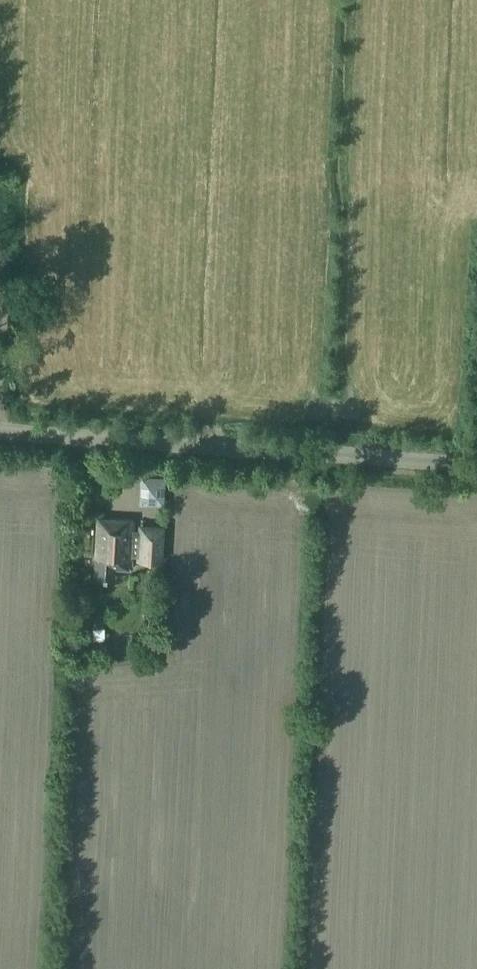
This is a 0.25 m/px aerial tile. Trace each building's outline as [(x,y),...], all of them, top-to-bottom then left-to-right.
[(146,473),(146,501),(172,502),(173,474),(146,473)] [(140,529),(133,529),(133,519),(97,517),(94,578),(114,579),(114,567),(130,568),(131,554),(138,555),(138,559),(160,560),(162,526),(140,525),(140,529)]
